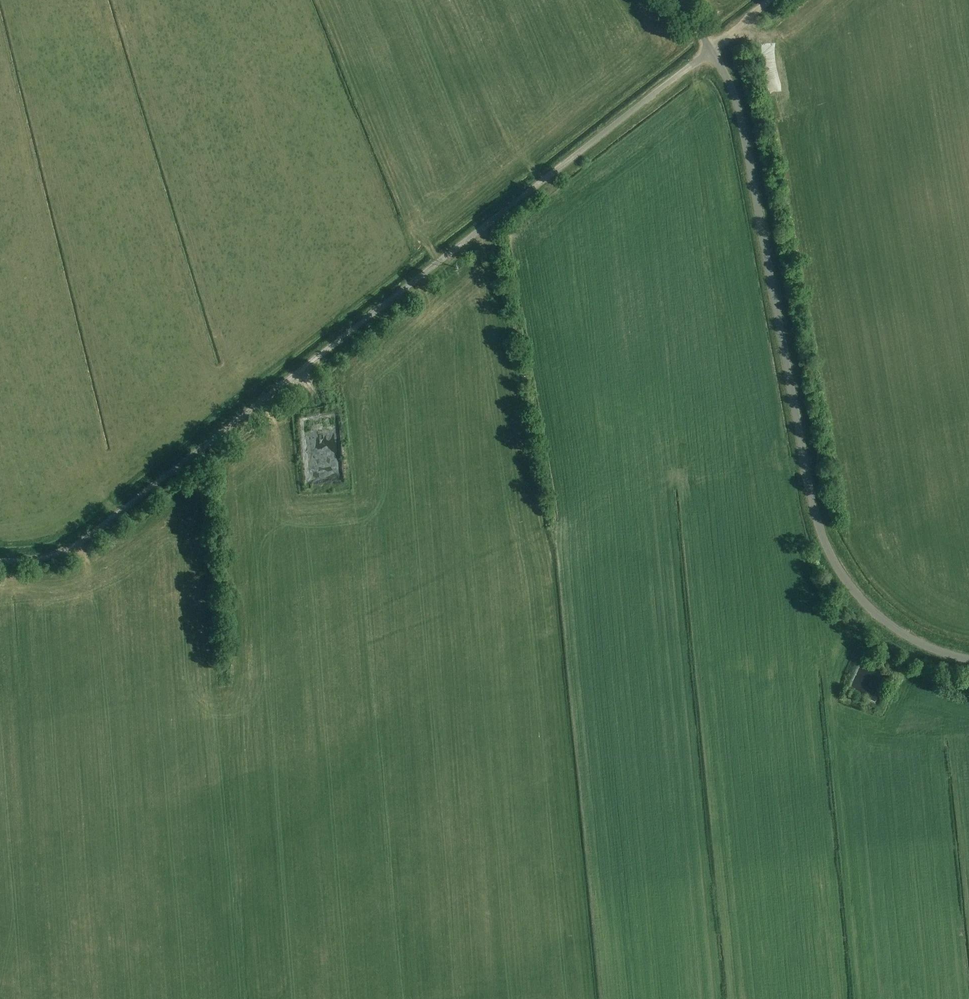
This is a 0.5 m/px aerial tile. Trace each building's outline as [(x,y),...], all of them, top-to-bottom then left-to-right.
[(307,465),(309,478),(331,475),(329,461),(307,465)]
